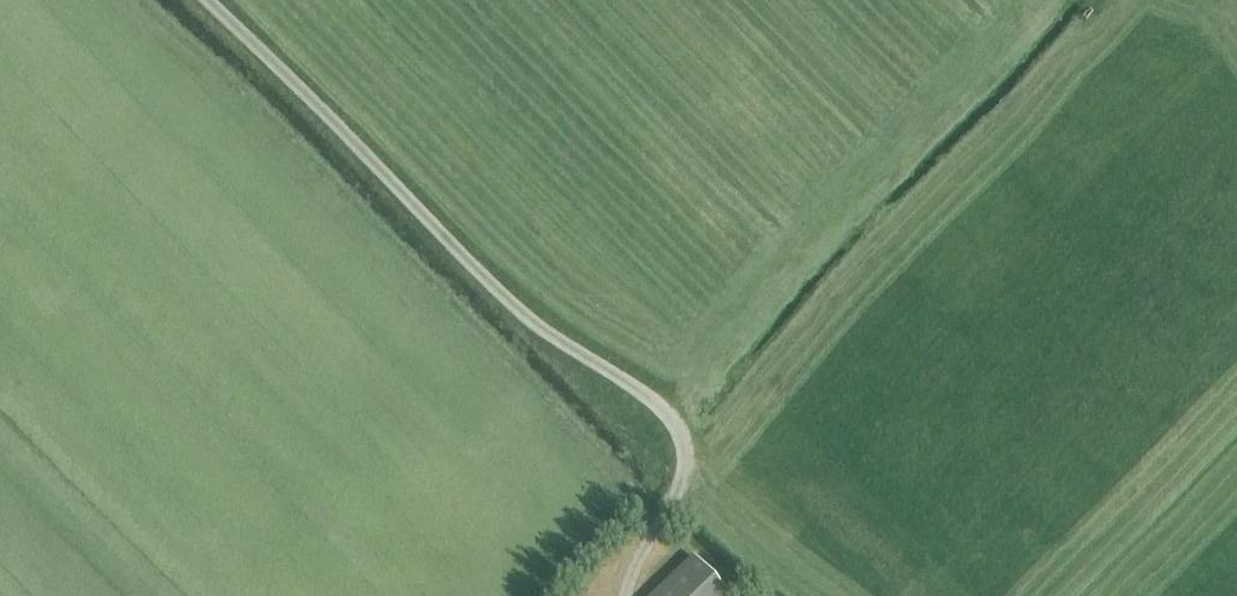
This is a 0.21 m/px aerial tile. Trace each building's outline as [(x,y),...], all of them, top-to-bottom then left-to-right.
[(694,558),(653,595),(730,595),(694,558)]
